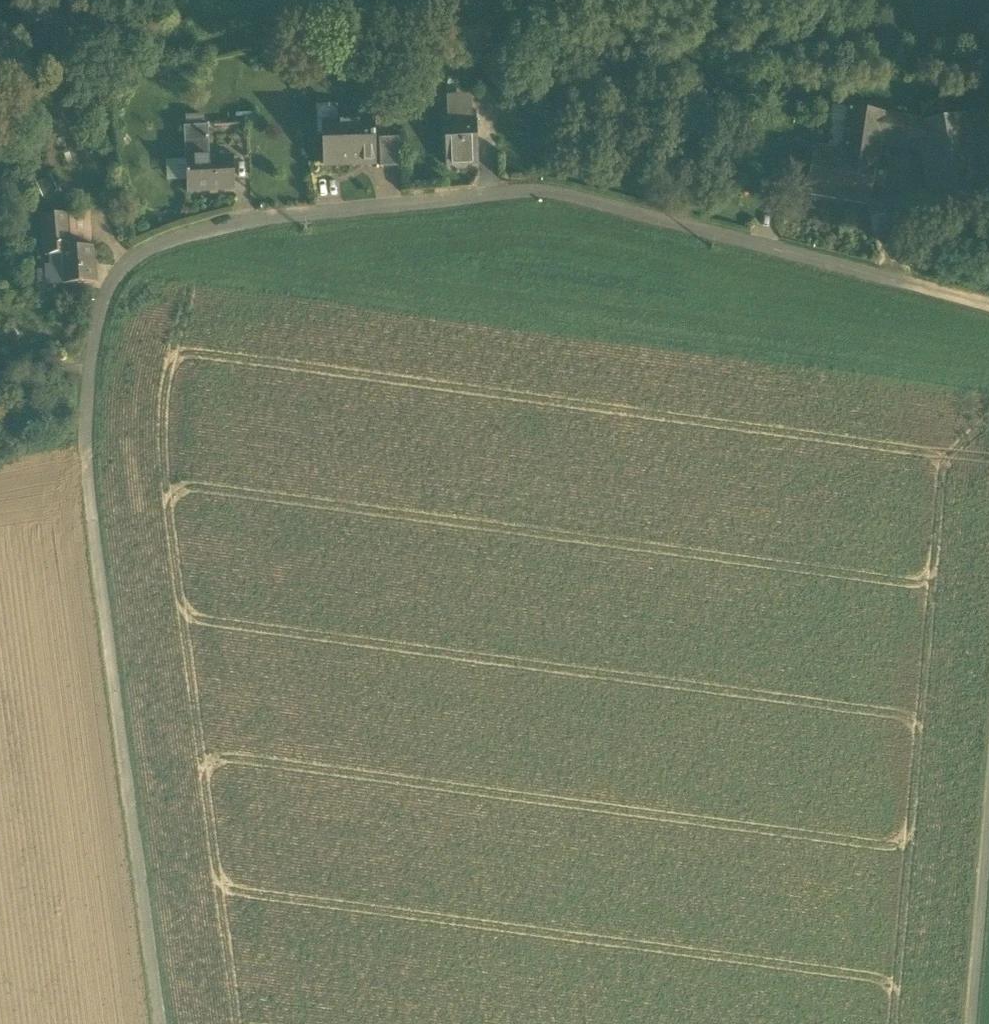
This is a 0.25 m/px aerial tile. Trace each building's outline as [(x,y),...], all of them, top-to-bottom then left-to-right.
[(851,114),(842,153),(840,164),(877,172),(884,139),(890,111),(853,103),(851,114)] [(323,135),(322,125),(322,121),(337,120),(337,107),(316,107),(317,135),(323,135)] [(980,212),(988,211),(988,110),(963,115),(969,146),(971,162),(980,212)] [(444,120),(446,166),(479,164),(477,111),(465,112),(465,119),(444,120)] [(884,139),(928,148),(922,122),(925,122),(926,119),(890,111),(884,139)] [(963,115),(925,122),(922,122),(928,148),(929,153),(969,146),(963,115)] [(323,135),(324,166),(361,165),(361,159),(376,159),(375,119),(358,120),(358,124),(322,125),(323,135)] [(190,127),(190,137),(206,137),(205,126),(190,127)] [(187,137),(188,159),(206,158),(206,137),(190,137),(187,137)] [(379,139),(380,168),(400,167),(399,138),(379,139)] [(971,162),(969,146),(929,153),(931,169),(971,162)] [(870,206),(877,172),(840,164),(842,153),(817,148),(808,193),(870,206)] [(234,157),(206,158),(188,159),(189,192),(235,190),(234,157)] [(980,212),(971,162),(931,169),(936,197),(900,203),(904,226),(980,212)] [(888,229),(904,226),(900,203),(883,206),(888,229)] [(874,231),(888,229),(883,206),(870,209),(874,231)] [(39,218),(40,234),(47,234),(62,230),(61,216),(39,218)] [(62,230),(47,234),(48,246),(49,255),(64,254),(65,254),(62,230)] [(40,246),(48,246),(47,234),(40,234),(39,234),(40,246)] [(64,254),(66,284),(93,282),(91,251),(65,254),(64,254)]
